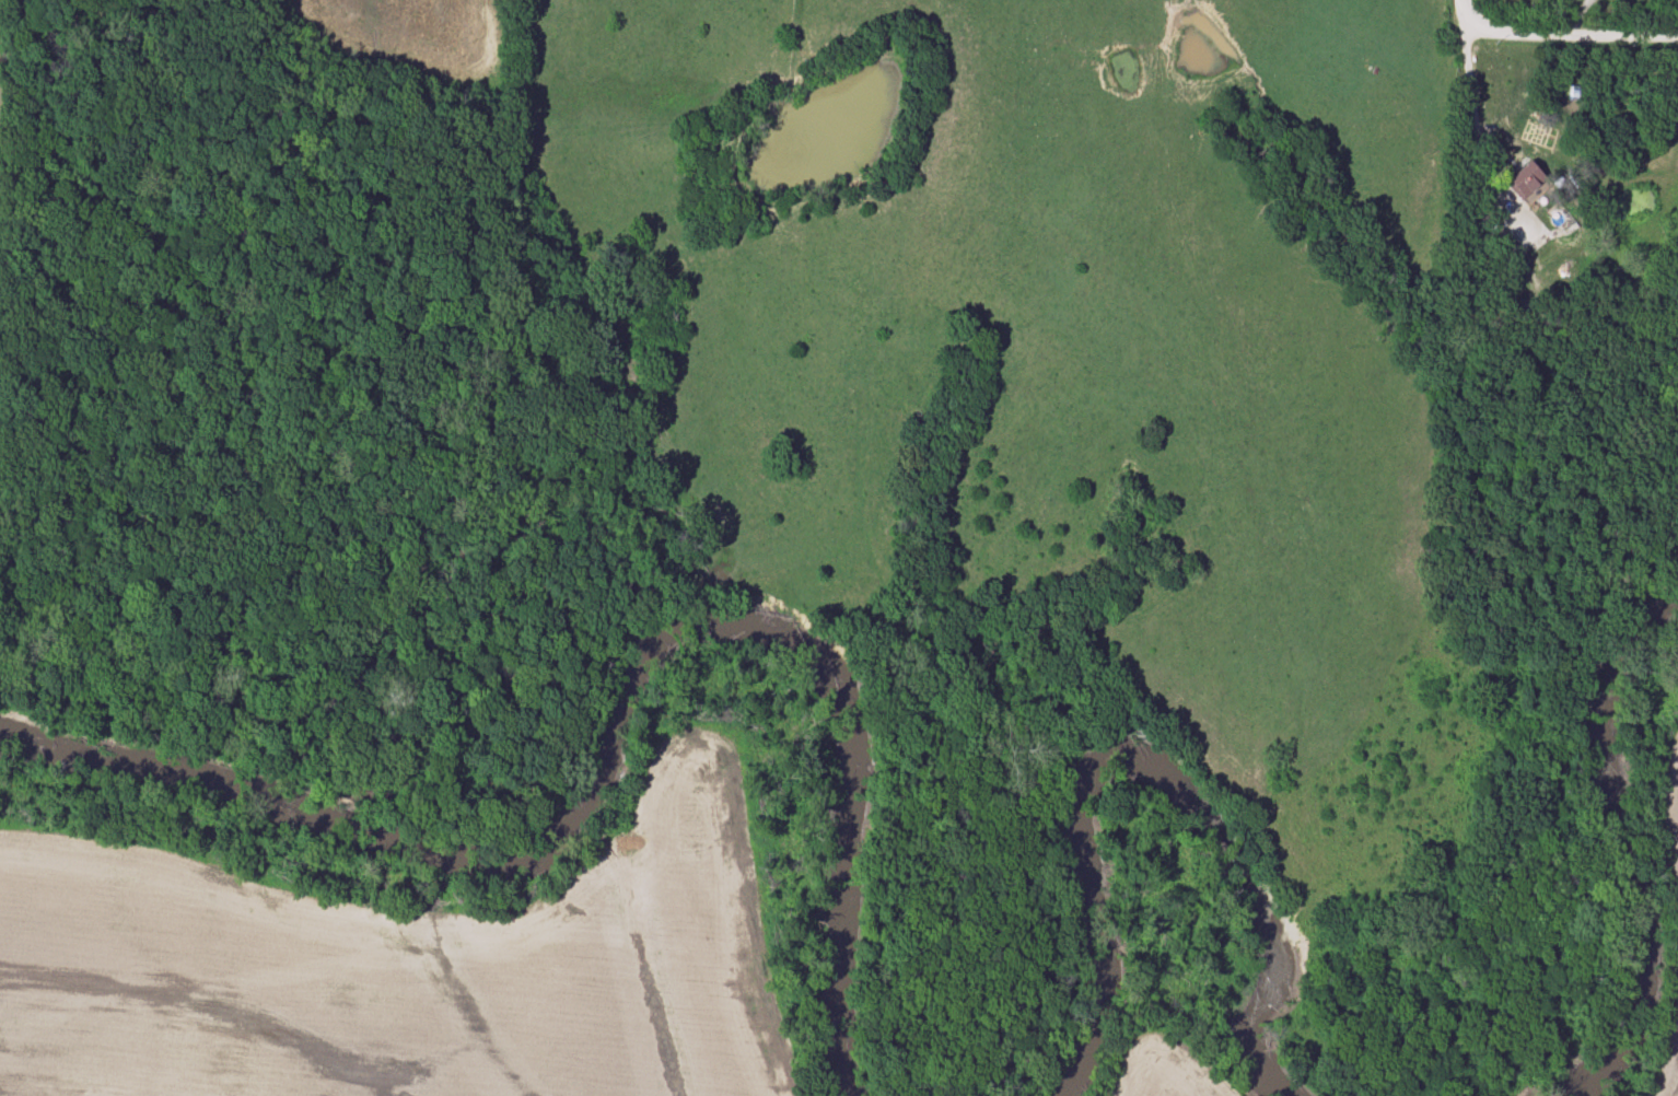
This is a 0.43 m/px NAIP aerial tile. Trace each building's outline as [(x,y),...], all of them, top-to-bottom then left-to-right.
[(1523,199),(1548,185),(1536,164),(1511,179),(1523,199)]
